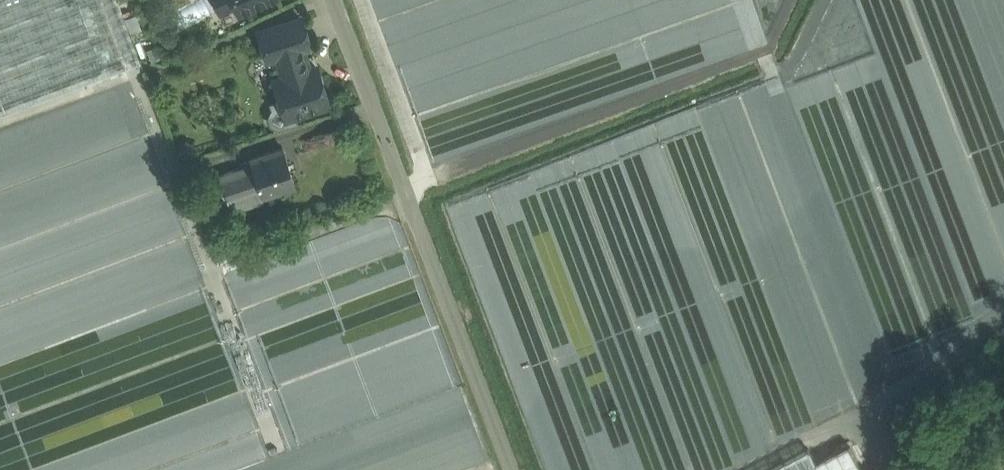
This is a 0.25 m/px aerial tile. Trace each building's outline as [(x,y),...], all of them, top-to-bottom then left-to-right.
[(140,61),(117,0),(0,0),(0,114),(140,61)] [(221,11),(235,4),(240,13),(268,0),(216,0),(221,11)] [(301,18),(259,31),(268,58),(278,55),(302,48),(310,45),(301,18)] [(302,48),(278,55),(285,77),(275,80),(281,99),(270,102),(272,108),(268,117),(270,125),(279,129),(298,123),(296,115),(329,104),(317,66),(309,69),(302,48)] [(283,148),(251,159),(253,164),(222,174),(233,207),(267,196),(296,186),(283,148)] [(770,469),(863,469),(850,445),(817,463),(809,449),(770,469)]
